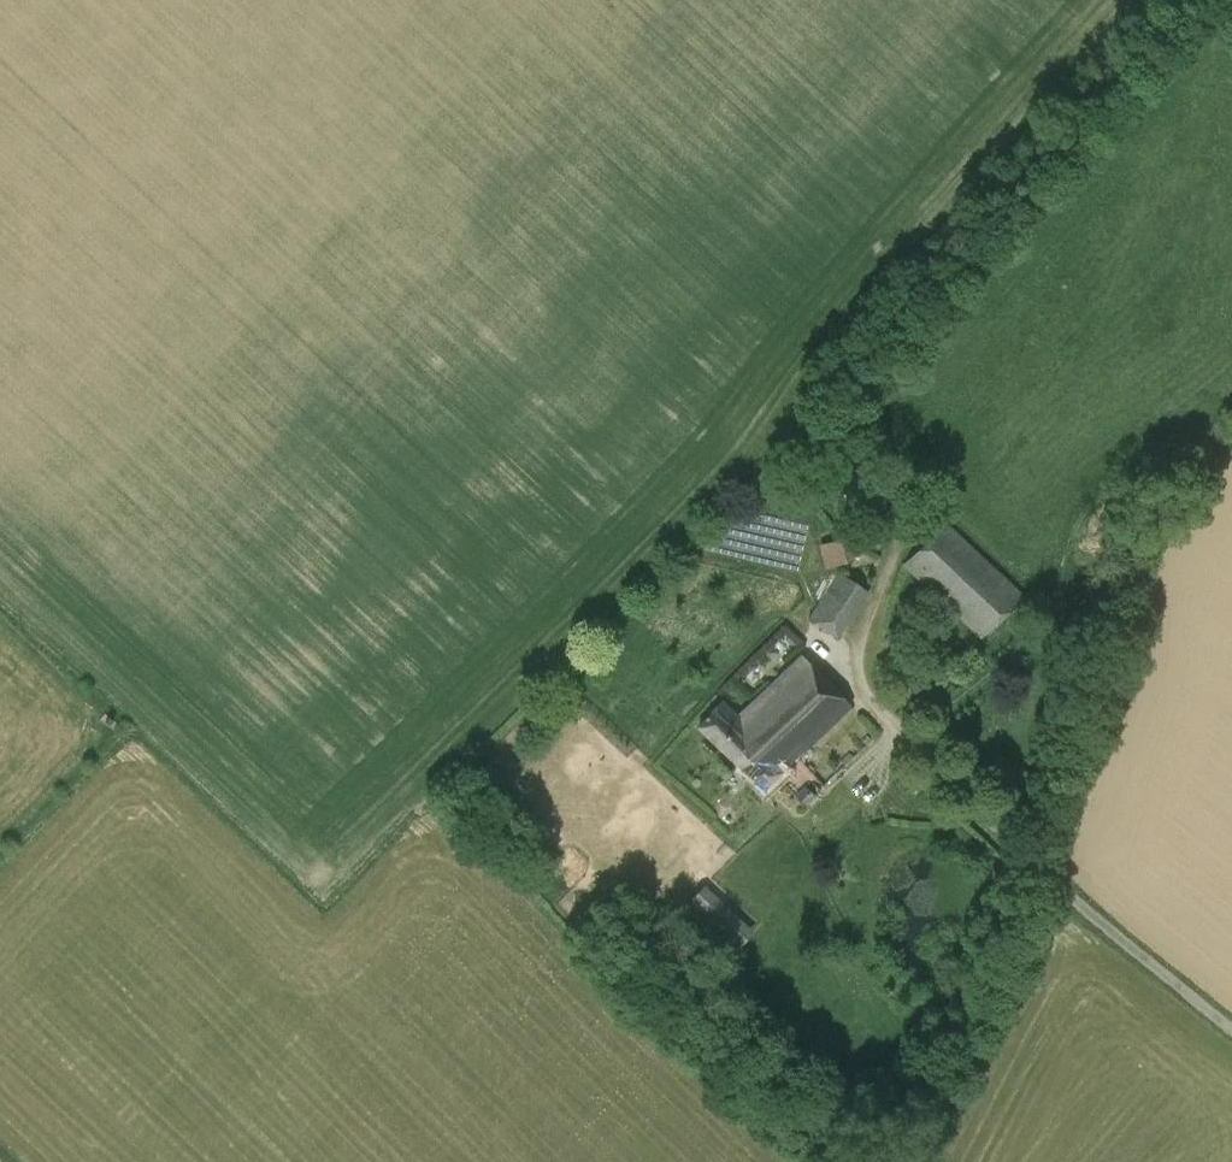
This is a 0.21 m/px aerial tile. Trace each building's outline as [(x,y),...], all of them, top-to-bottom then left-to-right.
[(944,521),(901,565),(980,639),(1024,595),(944,521)] [(827,542),(833,565),(853,560),(848,537),(827,542)] [(832,567),(810,620),(844,634),(866,581),(832,567)] [(802,655),(738,716),(720,700),(697,727),(763,789),(787,767),(850,707),(802,655)] [(805,787),(795,797),(803,806),(814,796),(805,787)]
